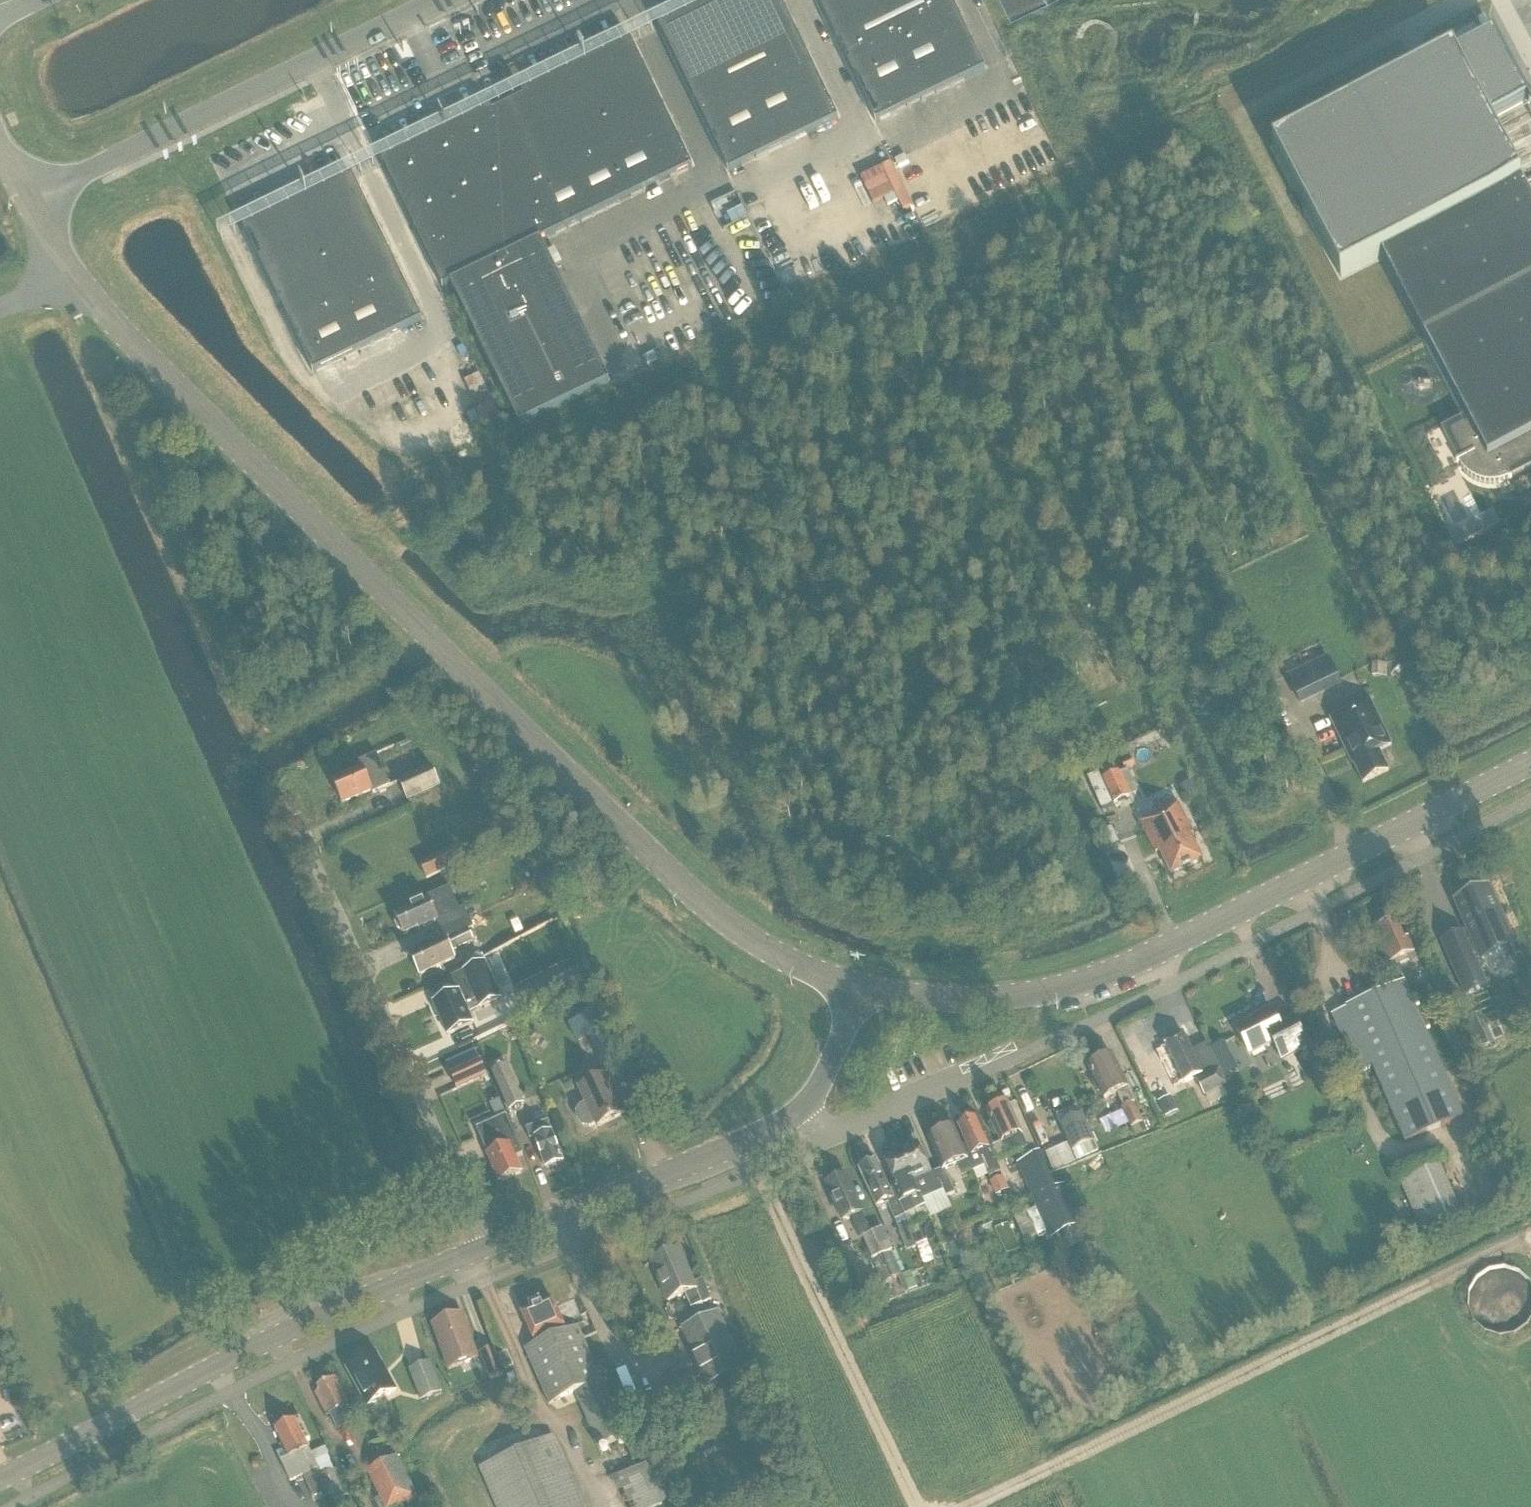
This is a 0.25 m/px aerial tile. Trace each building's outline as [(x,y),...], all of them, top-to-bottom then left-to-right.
[(838,119),(780,0),(715,0),(659,28),(729,172),(838,119)] [(876,123),(985,70),(951,0),(817,0),(876,123)] [(1012,12),(1037,0),(1006,0),(1012,12)] [(1274,148),(1341,276),(1381,255),(1468,422),(1449,432),(1463,458),(1456,462),(1457,464),(1458,463),(1461,468),(1464,471),(1467,475),(1471,477),(1476,480),(1480,482),(1485,483),(1490,483),(1495,483),(1499,482),(1504,481),(1509,479),(1509,480),(1511,479),(1508,473),(1530,461),(1530,199),(1522,182),(1489,118),(1528,97),(1495,33),(1274,148)] [(541,241),(692,168),(631,41),(382,162),(443,288),(451,285),(519,427),(609,384),(541,241)] [(422,321),(352,176),(243,229),(313,373),(422,321)] [(1413,407),(1389,418),(1395,431),(1420,420),(1413,407)] [(157,443),(165,435),(151,422),(144,429),(157,443)] [(1467,526),(1450,535),(1456,548),(1474,539),(1467,526)] [(1338,682),(1327,658),(1286,678),(1298,702),(1338,682)] [(529,664),(521,671),(527,678),(536,671),(529,664)] [(1393,745),(1371,698),(1329,718),(1351,765),(1353,764),(1363,784),(1391,770),(1381,751),(1393,745)] [(390,786),(377,753),(358,761),(361,768),(333,780),(342,802),(372,789),(373,793),(390,786)] [(441,785),(432,766),(398,780),(407,800),(441,785)] [(1109,791),(1114,802),(1129,795),(1118,771),(1095,782),(1101,795),(1109,791)] [(1197,790),(1193,784),(1181,790),(1185,797),(1197,790)] [(1159,850),(1171,875),(1203,859),(1190,834),(1193,833),(1178,802),(1140,821),(1156,852),(1159,850)] [(463,862),(455,845),(419,862),(427,879),(463,862)] [(1442,937),(1440,937),(1457,976),(1477,967),(1478,970),(1479,969),(1473,956),(1480,953),(1481,955),(1510,943),(1486,887),(1490,886),(1489,885),(1453,901),(1453,902),(1457,900),(1474,939),(1467,942),(1463,931),(1461,932),(1462,933),(1443,941),(1442,937)] [(437,920),(441,930),(469,917),(464,907),(460,909),(449,886),(428,896),(429,899),(409,908),(409,910),(396,915),(404,934),(417,928),(418,929),(437,920)] [(469,917),(441,930),(446,940),(411,957),(419,975),(455,958),(451,949),(473,938),(469,929),(473,928),(469,917)] [(1396,918),(1379,925),(1389,947),(1383,949),(1396,977),(1422,965),(1410,940),(1407,942),(1396,918)] [(467,1009),(478,1004),(480,1008),(501,998),(485,961),(452,976),(458,991),(433,1002),(435,1005),(433,1006),(436,1014),(438,1013),(448,1034),(473,1023),(467,1009)] [(1332,1014),(1357,1073),(1372,1066),(1405,1142),(1463,1116),(1405,982),(1332,1014)] [(1279,1025),(1270,1007),(1258,1013),(1259,1016),(1236,1028),(1249,1053),(1272,1042),(1281,1060),(1308,1046),(1293,1018),(1279,1025)] [(591,1036),(602,1060),(617,1052),(597,1010),(568,1024),(577,1043),(591,1036)] [(1166,1046),(1156,1051),(1173,1087),(1202,1073),(1183,1033),(1164,1042),(1166,1046)] [(1207,1043),(1194,1049),(1198,1058),(1206,1074),(1196,1080),(1204,1096),(1228,1084),(1207,1043)] [(1135,1103),(1112,1055),(1088,1066),(1105,1099),(1117,1093),(1124,1108),(1123,1109),(1132,1129),(1143,1123),(1134,1104),(1135,1103)] [(480,1058),(450,1072),(460,1092),(489,1079),(480,1058)] [(525,1103),(507,1063),(492,1070),(510,1110),(525,1103)] [(579,1088),(586,1102),(580,1105),(576,1112),(577,1119),(582,1126),(590,1127),(597,1124),(597,1126),(626,1112),(608,1074),(579,1088)] [(1160,1104),(1165,1117),(1177,1112),(1172,1099),(1160,1104)] [(1008,1102),(987,1111),(1001,1143),(1010,1139),(1016,1153),(1028,1148),(1008,1102)] [(500,1104),(489,1108),(495,1122),(505,1118),(500,1104)] [(1094,1142),(1082,1114),(1060,1123),(1072,1152),(1094,1142)] [(962,1146),(968,1160),(974,1172),(982,1168),(979,1163),(982,1161),(990,1177),(992,1181),(990,1182),(996,1196),(1009,1190),(1001,1172),(991,1149),(990,1150),(975,1116),(958,1124),(967,1144),(962,1146)] [(516,1158),(523,1155),(508,1120),(478,1133),(487,1153),(499,1182),(522,1172),(516,1158)] [(545,1168),(563,1162),(548,1121),(527,1128),(530,1139),(535,1137),(545,1168)] [(953,1126),(929,1137),(943,1169),(944,1170),(945,1170),(968,1160),(962,1146),(953,1126)] [(917,1143),(900,1150),(923,1200),(943,1190),(936,1172),(931,1174),(917,1143)] [(1076,1161),(1068,1143),(1046,1153),(1054,1171),(1076,1161)] [(900,1150),(884,1158),(898,1189),(894,1191),(905,1217),(927,1208),(923,1200),(900,1150)] [(1040,1154),(1023,1162),(1056,1235),(1084,1222),(1068,1186),(1057,1190),(1040,1154)] [(905,1217),(894,1191),(890,1192),(876,1161),(860,1169),(877,1208),(888,1204),(895,1221),(905,1217)] [(1400,1180),(1425,1239),(1464,1223),(1439,1163),(1400,1180)] [(943,1169),(936,1172),(943,1190),(946,1198),(947,1198),(956,1194),(945,1170),(944,1170),(943,1169)] [(861,1238),(864,1237),(872,1234),(845,1175),(827,1183),(843,1220),(852,1217),(861,1238)] [(903,1274),(883,1229),(872,1234),(864,1237),(884,1283),(903,1274)] [(680,1250),(652,1262),(669,1301),(686,1294),(692,1309),(712,1300),(703,1280),(694,1284),(680,1250)] [(960,1253),(946,1259),(952,1273),(965,1268),(960,1253)] [(522,1313),(535,1343),(567,1330),(553,1299),(522,1313)] [(707,1385),(744,1369),(718,1312),(682,1328),(707,1385)] [(449,1368),(477,1358),(464,1320),(456,1323),(453,1316),(433,1324),(449,1368)] [(626,1435),(578,1325),(567,1330),(535,1343),(525,1348),(549,1404),(576,1392),(600,1447),(626,1435)] [(497,1354),(494,1347),(479,1352),(490,1380),(505,1374),(503,1370),(497,1354)] [(514,1366),(508,1349),(497,1354),(503,1370),(514,1366)] [(396,1390),(375,1351),(347,1366),(368,1405),(396,1390)] [(444,1392),(432,1360),(409,1368),(421,1400),(444,1392)] [(348,1405),(335,1376),(318,1384),(321,1390),(316,1392),(327,1415),(330,1413),(337,1429),(349,1423),(342,1408),(348,1405)] [(301,1417),(275,1428),(288,1458),(282,1460),(291,1481),(319,1469),(337,1506),(350,1506),(351,1506),(345,1495),(349,1494),(337,1468),(336,1468),(326,1447),(312,1453),(306,1440),(310,1438),(301,1417)] [(553,1435),(480,1467),(498,1506),(584,1506),(553,1435)] [(646,1439),(627,1447),(635,1466),(612,1477),(625,1506),(654,1506),(680,1496),(662,1455),(655,1458),(646,1439)] [(397,1456),(368,1470),(386,1506),(399,1506),(417,1498),(397,1456)]
